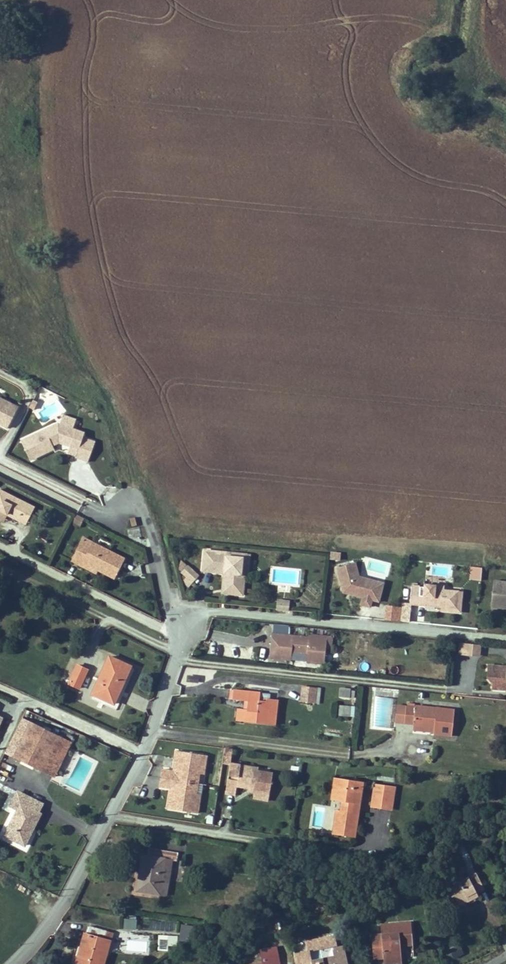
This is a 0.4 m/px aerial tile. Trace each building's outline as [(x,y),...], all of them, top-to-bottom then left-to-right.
[(18,407),(0,398),(0,424),(7,428),(18,407)] [(21,441),(31,461),(54,449),(52,446),(59,443),(78,450),(75,457),(88,462),(95,442),(83,437),(85,433),(58,423),(21,441)] [(27,504),(0,490),(0,520),(5,511),(7,512),(6,514),(7,514),(19,521),(27,504)] [(26,524),(35,507),(27,504),(19,521),(26,524)] [(80,524),(83,518),(77,515),(74,521),(80,524)] [(93,543),(83,538),(81,542),(91,547),(93,543)] [(114,578),(124,559),(93,543),(91,547),(81,542),(72,561),(82,566),(83,562),(94,568),(96,565),(100,567),(98,570),(114,578)] [(241,574),(242,558),(236,557),(236,553),(205,550),(203,571),(224,573),(223,577),(230,577),(230,584),(226,587),(226,593),(242,595),(244,574),(241,574)] [(247,574),(249,555),(236,553),(236,557),(242,558),(241,574),(244,574),(247,574)] [(197,575),(182,561),(179,568),(187,576),(183,581),(188,585),(197,575)] [(98,570),(100,567),(96,565),(94,568),(83,562),(82,566),(96,573),(98,570)] [(372,600),(377,581),(359,577),(355,563),(336,568),(343,592),(346,593),(346,591),(349,592),(348,594),(362,597),(361,605),(370,607),(372,600)] [(468,580),(481,581),(482,568),(470,566),(468,580)] [(230,584),(230,577),(223,577),(222,593),(226,593),(226,587),(230,584)] [(379,602),(383,583),(377,581),(372,600),(379,602)] [(493,581),(491,606),(505,608),(505,582),(493,581)] [(460,612),(462,592),(444,590),(444,586),(424,585),(424,587),(411,586),(410,604),(441,606),(440,610),(460,612)] [(289,610),(289,601),(277,600),(276,609),(289,610)] [(399,621),(400,606),(385,605),(385,620),(399,621)] [(293,635),(294,626),(274,624),(273,633),(293,635)] [(326,649),(327,639),(309,637),(293,635),(273,633),(272,633),(269,658),(288,660),(289,651),(292,651),(307,653),(306,662),(324,664),(326,649)] [(331,649),(332,637),(309,634),(309,637),(327,639),(326,649),(331,649)] [(479,656),(480,645),(460,643),(459,654),(479,656)] [(114,705),(132,667),(109,657),(91,695),(114,705)] [(488,665),(487,678),(493,678),(492,684),(492,689),(505,690),(505,666),(488,665)] [(79,689),(88,671),(76,666),(68,684),(79,689)] [(316,696),(317,688),(302,686),(301,695),(316,696)] [(319,704),(320,688),(317,688),(316,696),(301,695),(300,702),(319,704)] [(350,698),(350,689),(340,688),(339,697),(350,698)] [(275,725),(277,700),(269,699),(266,698),(266,701),(259,700),(260,692),(233,689),(233,690),(232,699),(245,701),(248,701),(247,709),(244,709),(238,708),(236,721),(275,725)] [(269,699),(270,693),(260,692),(259,700),(266,701),(266,698),(269,699)] [(338,705),(337,717),(354,718),(355,706),(338,705)] [(404,723),(406,706),(397,705),(395,722),(404,723)] [(452,736),(454,710),(415,706),(415,707),(407,706),(406,706),(404,723),(413,724),(413,725),(431,727),(431,725),(434,726),(434,732),(434,734),(452,736)] [(41,770),(58,736),(31,722),(14,757),(41,770)] [(54,777),(71,742),(65,739),(58,736),(41,770),(54,777)] [(269,795),(273,773),(258,770),(258,767),(231,763),(233,749),(225,748),(223,763),(230,765),(225,793),(235,795),(236,787),(248,789),(254,789),(254,792),(269,795)] [(192,801),(194,794),(197,773),(198,765),(200,766),(201,755),(202,755),(177,750),(174,769),(177,769),(176,772),(173,771),(162,769),(159,786),(170,788),(174,788),(173,791),(170,790),(167,808),(192,813),(192,812),(194,802),(192,801)] [(204,774),(207,756),(201,755),(200,766),(198,765),(197,773),(204,774)] [(343,787),(344,779),(335,777),(333,785),(343,787)] [(354,837),(362,782),(344,779),(343,787),(333,785),(331,800),(344,801),(342,811),(336,810),(333,834),(354,837)] [(381,808),(385,785),(375,783),(371,806),(381,808)] [(391,809),(395,787),(385,785),(381,808),(391,809)] [(496,798),(495,785),(486,785),(487,798),(496,798)] [(31,832),(41,814),(39,813),(35,811),(39,803),(18,792),(10,807),(17,811),(5,836),(24,845),(31,832)] [(268,801),(269,795),(254,792),(253,798),(268,801)] [(198,813),(200,795),(194,794),(192,801),(194,802),(192,812),(198,813)] [(39,813),(43,805),(39,803),(35,811),(39,813)] [(161,884),(165,859),(172,860),(177,861),(178,852),(151,848),(150,857),(142,855),(139,876),(140,877),(138,891),(159,894),(159,895),(166,896),(168,885),(161,884)] [(168,885),(172,860),(165,859),(161,884),(168,885)] [(476,874),(473,868),(466,872),(469,877),(476,874)] [(476,892),(484,888),(477,874),(476,874),(469,877),(444,890),(448,899),(454,896),(458,905),(468,900),(478,895),(476,892)] [(331,896),(348,893),(347,885),(330,888),(331,896)] [(362,898),(360,889),(352,891),(354,900),(362,898)] [(470,904),(480,899),(478,895),(468,900),(470,904)] [(135,929),(136,920),(125,919),(124,928),(135,929)] [(400,945),(413,944),(411,923),(380,925),(381,934),(371,935),(373,959),(383,958),(383,959),(401,957),(400,945)] [(110,940),(105,939),(107,931),(90,925),(87,934),(85,933),(82,941),(84,942),(83,945),(81,944),(77,957),(85,960),(84,963),(103,963),(110,940)] [(195,935),(196,927),(182,925),(180,940),(188,941),(194,936),(195,935)] [(336,946),(334,935),(307,941),(309,951),(336,946)] [(175,944),(175,939),(160,938),(159,948),(167,949),(167,944),(175,944)] [(463,954),(458,945),(449,949),(454,958),(463,954)] [(277,956),(279,955),(277,947),(260,950),(263,963),(257,963),(279,963),(277,956)] [(344,947),(333,949),(335,956),(311,961),(312,963),(348,963),(344,947)]
